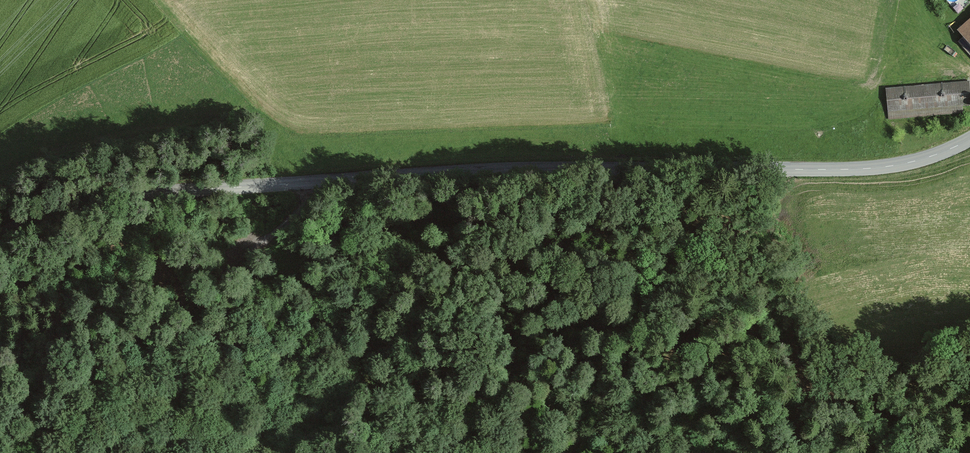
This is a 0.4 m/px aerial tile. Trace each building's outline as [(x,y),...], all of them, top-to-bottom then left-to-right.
[(956,32),(963,39),(957,44),(969,58),(969,20),(956,32)] [(966,84),(886,91),(889,120),(969,112),(966,84)]
